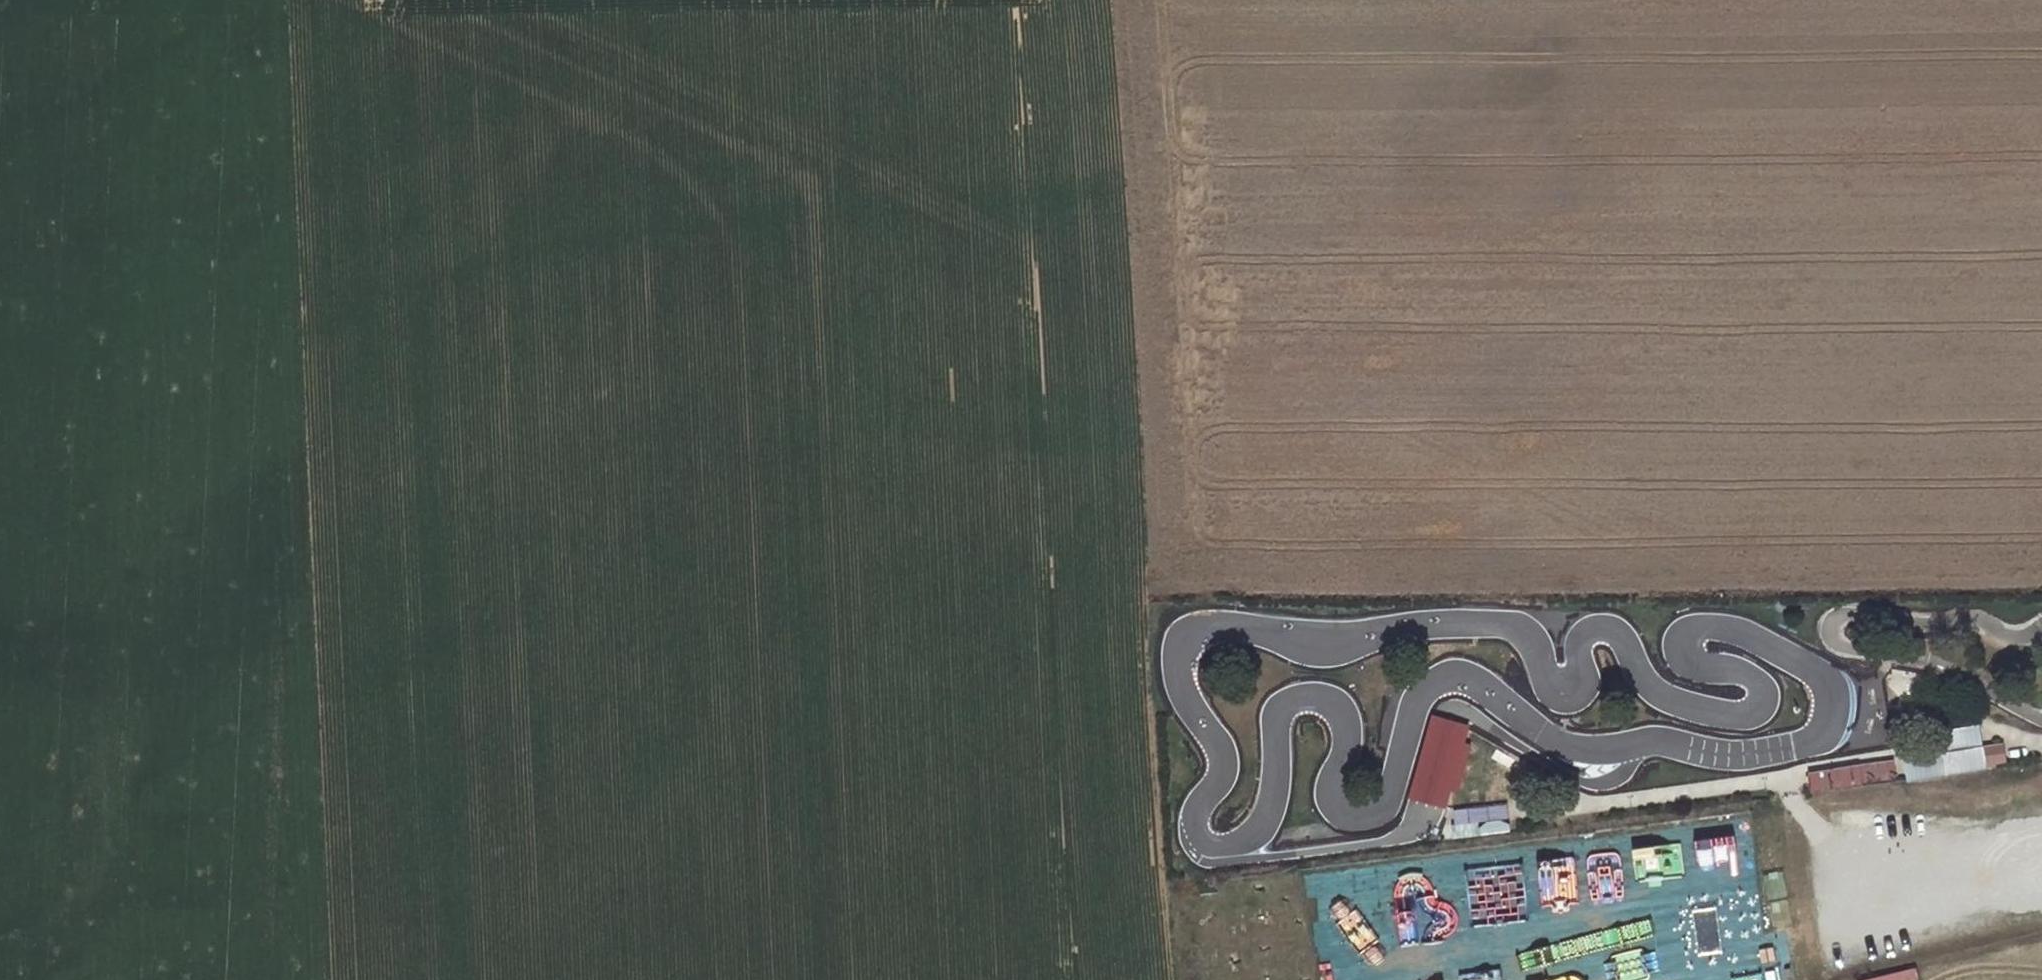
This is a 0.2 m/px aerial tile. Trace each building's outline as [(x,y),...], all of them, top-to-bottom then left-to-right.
[(1449,719),(1433,714),(1409,798),(1423,802),(1441,807),(1465,724),(1449,719)] [(1947,748),(1983,744),(1981,729),(1946,733),(1947,748)] [(1891,761),(1810,774),(1813,792),(1894,780),(1891,761)] [(1479,826),(1480,832),(1508,828),(1507,822),(1499,819),(1486,821),(1479,826)] [(1452,836),(1477,833),(1475,824),(1451,827),(1452,836)]
